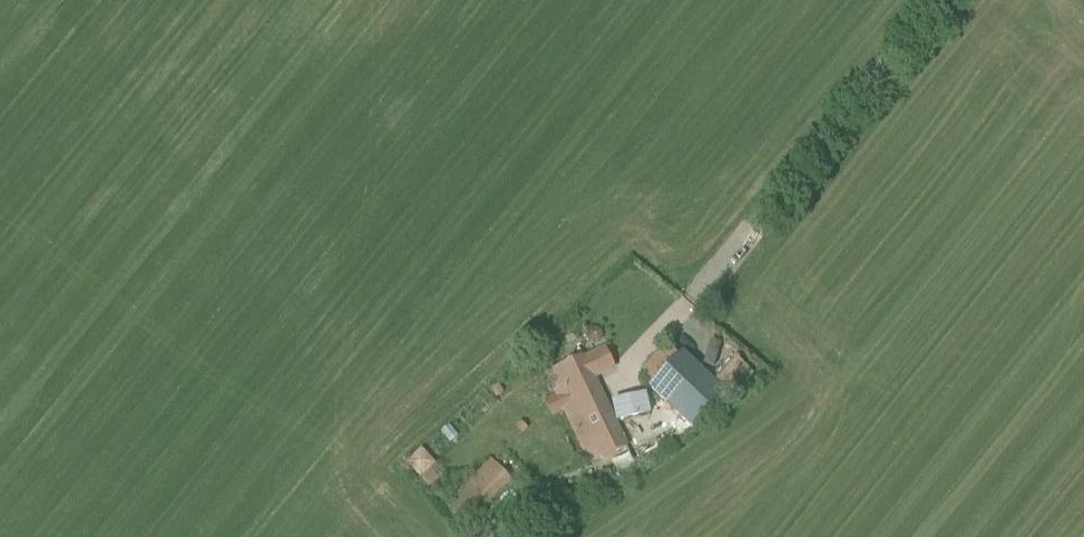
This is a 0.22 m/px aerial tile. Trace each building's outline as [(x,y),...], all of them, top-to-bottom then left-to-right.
[(591,330),(588,334),(589,340),(594,343),(599,342),(603,337),(601,332),(597,329),(591,330)] [(651,386),(693,426),(724,393),(682,353),(651,386)] [(651,381),(663,365),(652,357),(640,372),(651,381)] [(592,463),(606,456),(626,446),(584,358),(564,368),(552,374),(563,396),(549,404),(555,416),(565,411),(592,463)] [(498,386),(490,392),(496,399),(503,393),(498,386)] [(423,453),(407,466),(420,481),(436,468),(423,453)] [(464,529),(512,481),(492,460),(443,509),(464,529)]
